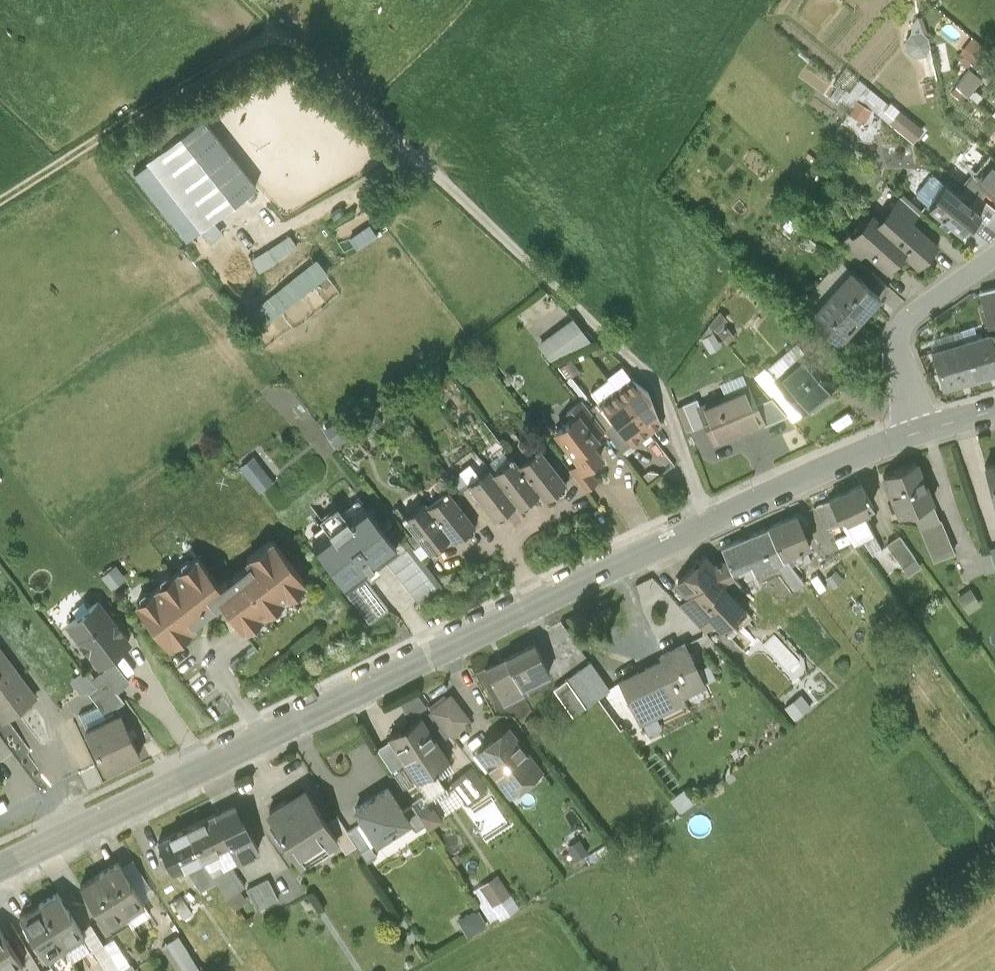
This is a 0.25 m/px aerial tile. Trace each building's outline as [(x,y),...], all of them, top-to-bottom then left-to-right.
[(959,80),(971,91),(986,75),(972,63),(982,52),(974,44),(954,66),(964,75),(959,80)] [(883,112),(892,101),(862,78),(854,88),(883,112)] [(859,96),(851,110),(868,119),(875,105),(859,96)] [(919,138),(929,124),(903,106),(893,121),(919,138)] [(256,187),(202,117),(147,160),(213,246),(226,236),(213,220),(256,187)] [(990,153),(973,174),(994,192),(994,157),(990,153)] [(982,213),(935,175),(931,176),(916,192),(917,197),(962,233),(969,223),(972,225),(982,213)] [(894,207),(880,222),(880,223),(905,246),(902,250),(903,251),(917,264),(935,244),(894,207)] [(887,269),(903,251),(902,250),(905,246),(880,223),(880,222),(873,216),(853,238),(887,269)] [(260,269),(302,248),(296,234),(253,254),(260,269)] [(321,254),(253,310),(265,325),(333,269),(321,254)] [(851,269),(832,290),(859,315),(879,293),(851,269)] [(838,338),(859,315),(832,290),(811,313),(838,338)] [(541,340),(556,361),(592,334),(577,313),(541,340)] [(964,342),(975,378),(994,372),(994,333),(964,342)] [(943,387),(975,378),(964,342),(932,351),(943,387)] [(835,385),(809,354),(779,381),(805,411),(835,385)] [(570,375),(583,366),(575,356),(562,364),(570,375)] [(632,443),(649,430),(618,392),(609,379),(592,392),(632,443)] [(633,380),(618,392),(649,430),(661,421),(648,391),(633,380)] [(764,420),(749,385),(701,405),(715,440),(764,420)] [(599,440),(577,412),(555,430),(585,468),(601,456),(592,445),(599,440)] [(240,458),(257,483),(280,468),(263,443),(240,458)] [(518,462),(540,490),(545,497),(555,490),(561,492),(566,488),(567,482),(539,446),(518,462)] [(531,497),(540,490),(518,462),(513,455),(492,471),(515,500),(520,507),(527,506),(531,503),(531,497)] [(933,502),(915,461),(883,475),(900,516),(933,502)] [(505,507),(515,500),(492,471),(489,466),(477,474),(470,463),(460,471),(495,516),(501,517),(505,514),(505,507)] [(986,466),(994,501),(994,464),(986,466)] [(873,505),(863,484),(830,499),(842,521),(854,538),(872,530),(863,510),(873,505)] [(423,499),(422,499),(449,534),(453,538),(463,530),(470,531),(473,528),(474,525),(472,523),(473,522),(446,488),(426,503),(423,499)] [(441,540),(449,534),(422,499),(405,512),(404,510),(402,512),(431,549),(437,550),(441,547),(441,540)] [(396,547),(362,502),(346,514),(342,508),(324,521),(329,527),(313,539),(347,584),(396,547)] [(796,514),(769,526),(783,557),(784,556),(810,544),(796,514)] [(785,559),(784,556),(783,557),(769,526),(722,548),(727,559),(732,570),(750,562),(755,573),(785,559)] [(888,541),(910,572),(924,562),(902,531),(888,541)] [(214,603),(221,598),(241,625),(246,625),(303,582),(304,578),(273,537),(268,536),(246,553),(245,558),(251,565),(229,582),(225,577),(219,581),(199,555),(195,555),(138,598),(137,603),(167,642),(172,642),(194,626),(195,622),(194,619),(200,614),(196,608),(210,597),(214,603)] [(735,576),(732,570),(727,559),(714,565),(706,556),(701,561),(697,559),(694,567),(679,582),(721,626),(743,604),(724,584),(729,579),(735,576)] [(129,641),(98,601),(89,608),(85,602),(73,610),(77,616),(68,623),(81,640),(80,643),(87,652),(90,653),(99,664),(129,641)] [(549,672),(535,643),(486,667),(503,702),(524,692),(521,686),(549,672)] [(706,682),(686,643),(662,655),(664,660),(620,682),(628,698),(629,697),(641,721),(660,712),(655,702),(678,690),(681,695),(706,682)] [(0,645),(0,709),(7,718),(32,700),(19,682),(24,678),(0,645)] [(609,689),(590,663),(554,688),(573,714),(609,689)] [(455,733),(476,713),(452,689),(431,709),(455,733)] [(787,704),(797,717),(815,703),(804,690),(787,704)] [(141,753),(119,707),(116,707),(107,714),(99,703),(79,713),(106,770),(141,753)] [(448,758),(421,717),(403,728),(402,726),(389,734),(428,795),(445,784),(434,767),(448,758)] [(536,762),(509,728),(494,740),(493,738),(478,750),(506,786),(536,762)] [(454,775),(469,800),(487,790),(472,764),(454,775)] [(388,786),(355,807),(376,840),(409,818),(388,786)] [(337,835),(307,788),(288,800),(283,799),(270,808),(268,813),(299,861),(337,835)] [(233,804),(187,826),(201,856),(229,843),(236,858),(259,847),(251,832),(249,833),(243,819),(240,819),(233,804)] [(201,856),(187,826),(157,840),(164,855),(160,858),(163,864),(167,861),(171,870),(201,856)] [(562,849),(569,862),(591,850),(584,837),(562,849)] [(117,861),(99,872),(124,912),(142,901),(117,861)] [(475,885),(492,921),(521,907),(504,871),(475,885)] [(124,912),(99,872),(81,884),(106,924),(124,912)] [(259,905),(282,894),(272,873),(248,884),(259,905)] [(57,892),(39,903),(64,944),(82,933),(57,892)] [(64,944),(39,903),(19,916),(44,956),(64,944)] [(478,904),(460,917),(472,934),(490,921),(478,904)] [(1,970),(11,970),(21,964),(0,930),(0,969),(1,970)] [(165,941),(182,970),(207,970),(183,930),(165,941)]
